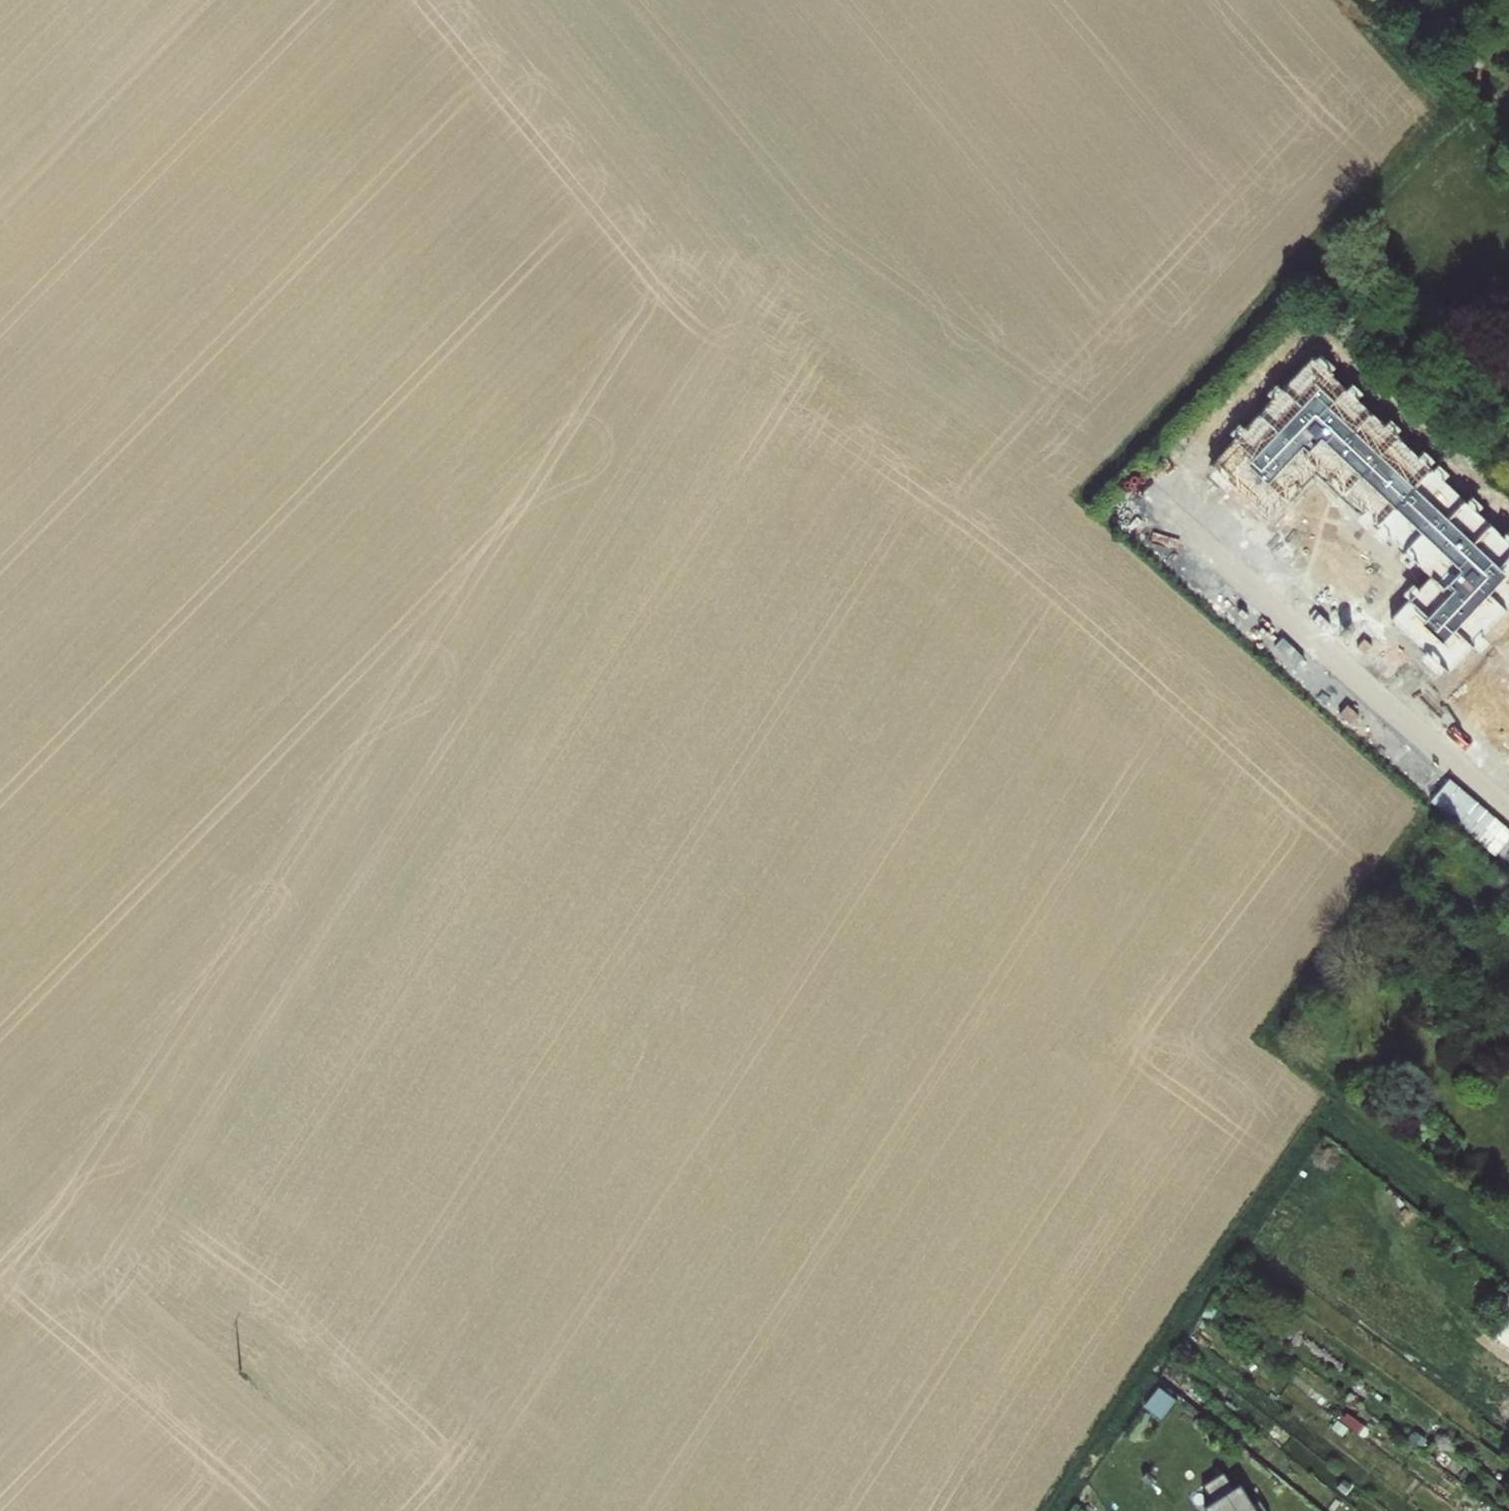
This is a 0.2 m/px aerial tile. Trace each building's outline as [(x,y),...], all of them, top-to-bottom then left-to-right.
[(1210,464),(1270,520),(1294,494),(1316,471),(1430,577),(1410,599),(1391,619),(1448,672),(1508,607),(1508,539),(1312,355),(1210,464)] [(1142,526),(1131,515),(1121,525),(1132,536),(1142,526)] [(1504,1339),(1508,1332),(1508,1299),(1488,1326),(1504,1339)] [(1162,1386),(1147,1407),(1163,1419),(1178,1399),(1162,1386)] [(1258,1500),(1251,1504),(1239,1485),(1233,1489),(1222,1472),(1201,1486),(1211,1502),(1203,1508),(1205,1510),(1265,1510),(1258,1500)]
